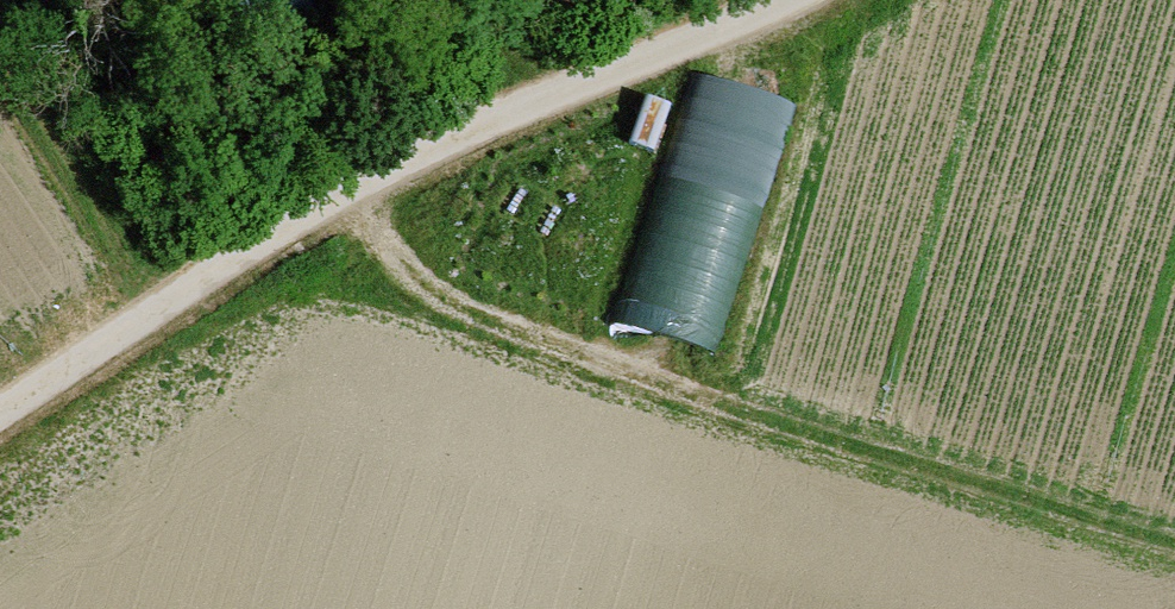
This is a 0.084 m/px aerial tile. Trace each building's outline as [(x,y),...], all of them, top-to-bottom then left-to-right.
[(616,325),(714,356),(792,108),(694,77),(616,325)]
